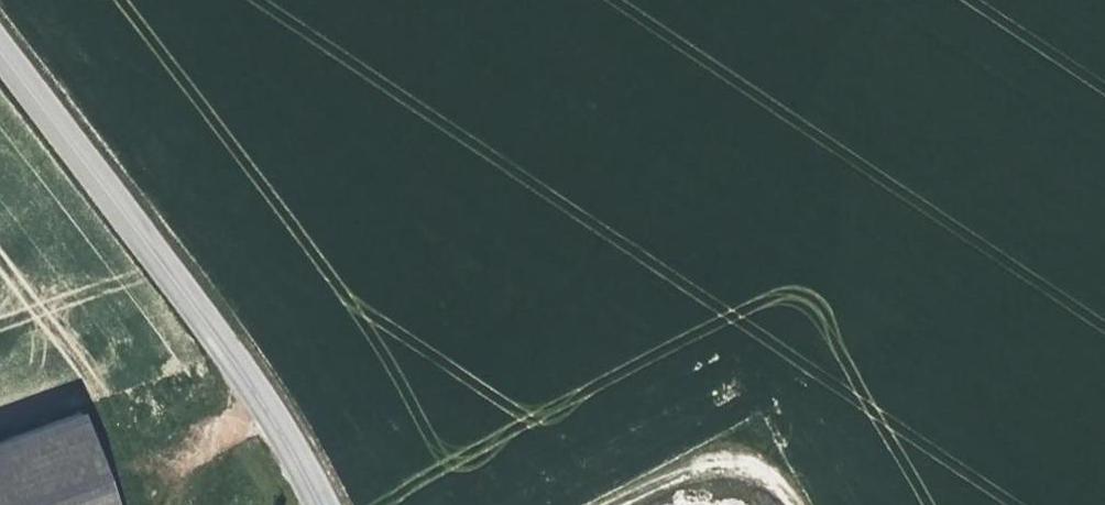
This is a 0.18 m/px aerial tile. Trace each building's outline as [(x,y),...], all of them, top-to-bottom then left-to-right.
[(0,451),(0,504),(102,504),(72,424),(0,451)]
